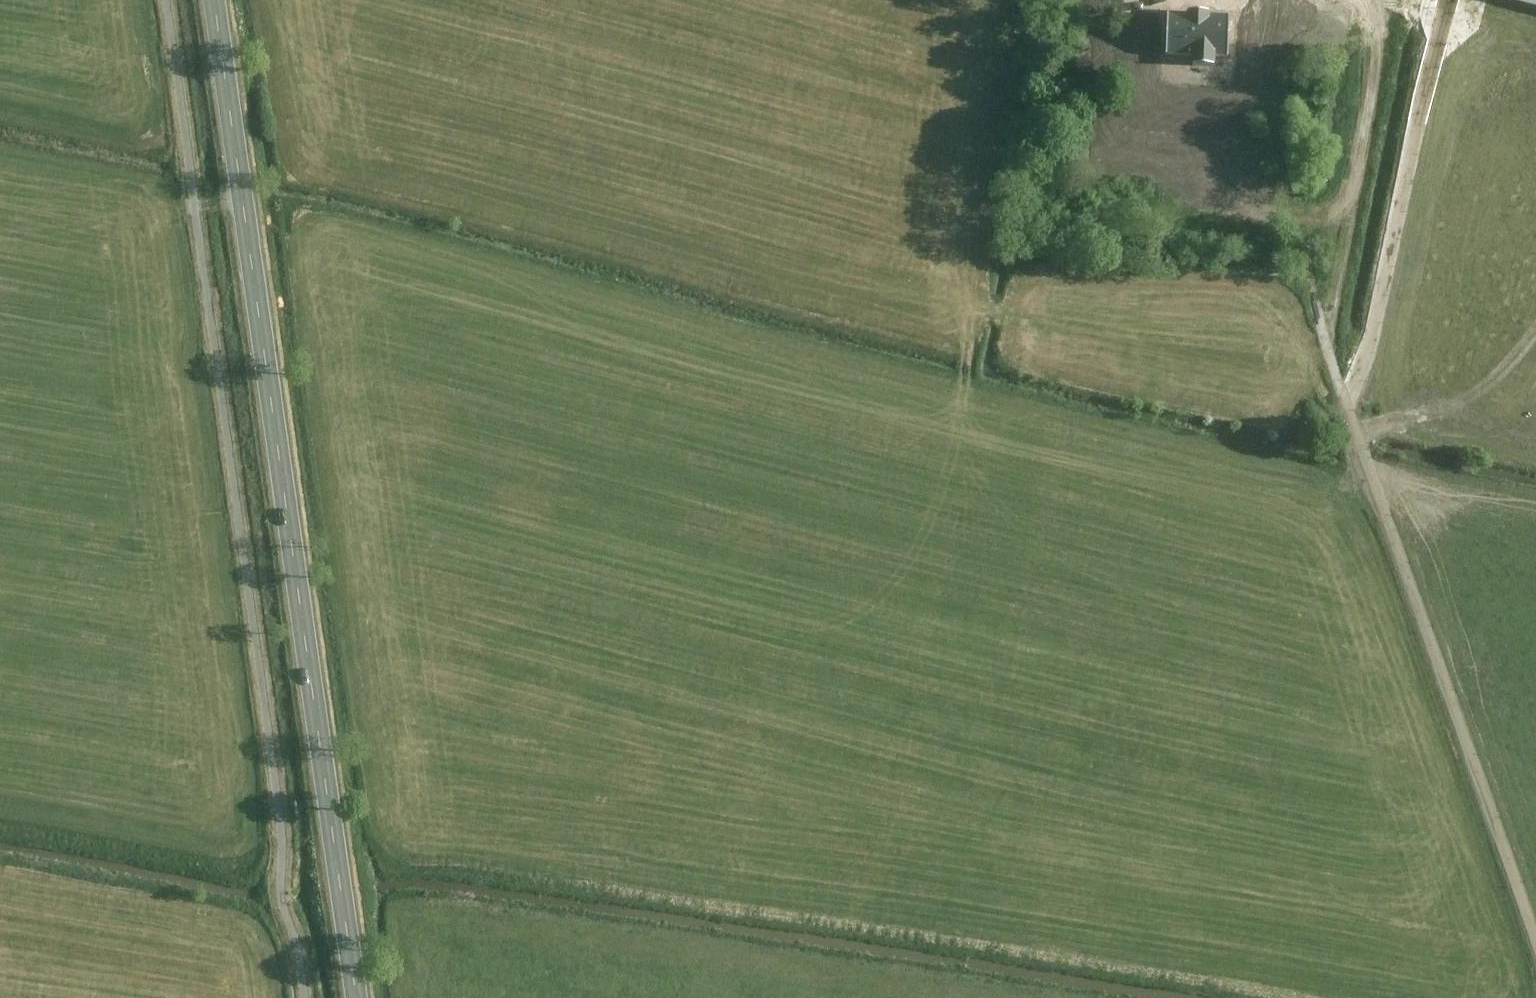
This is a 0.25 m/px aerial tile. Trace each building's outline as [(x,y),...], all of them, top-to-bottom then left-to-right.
[(1180,67),(1190,64),(1193,77),(1247,62),(1237,23),(1260,17),(1258,11),(1299,0),(1162,0),(1180,67)] [(1299,38),(1299,44),(1311,45),(1312,23),(1290,22),(1289,38),(1299,38)]
